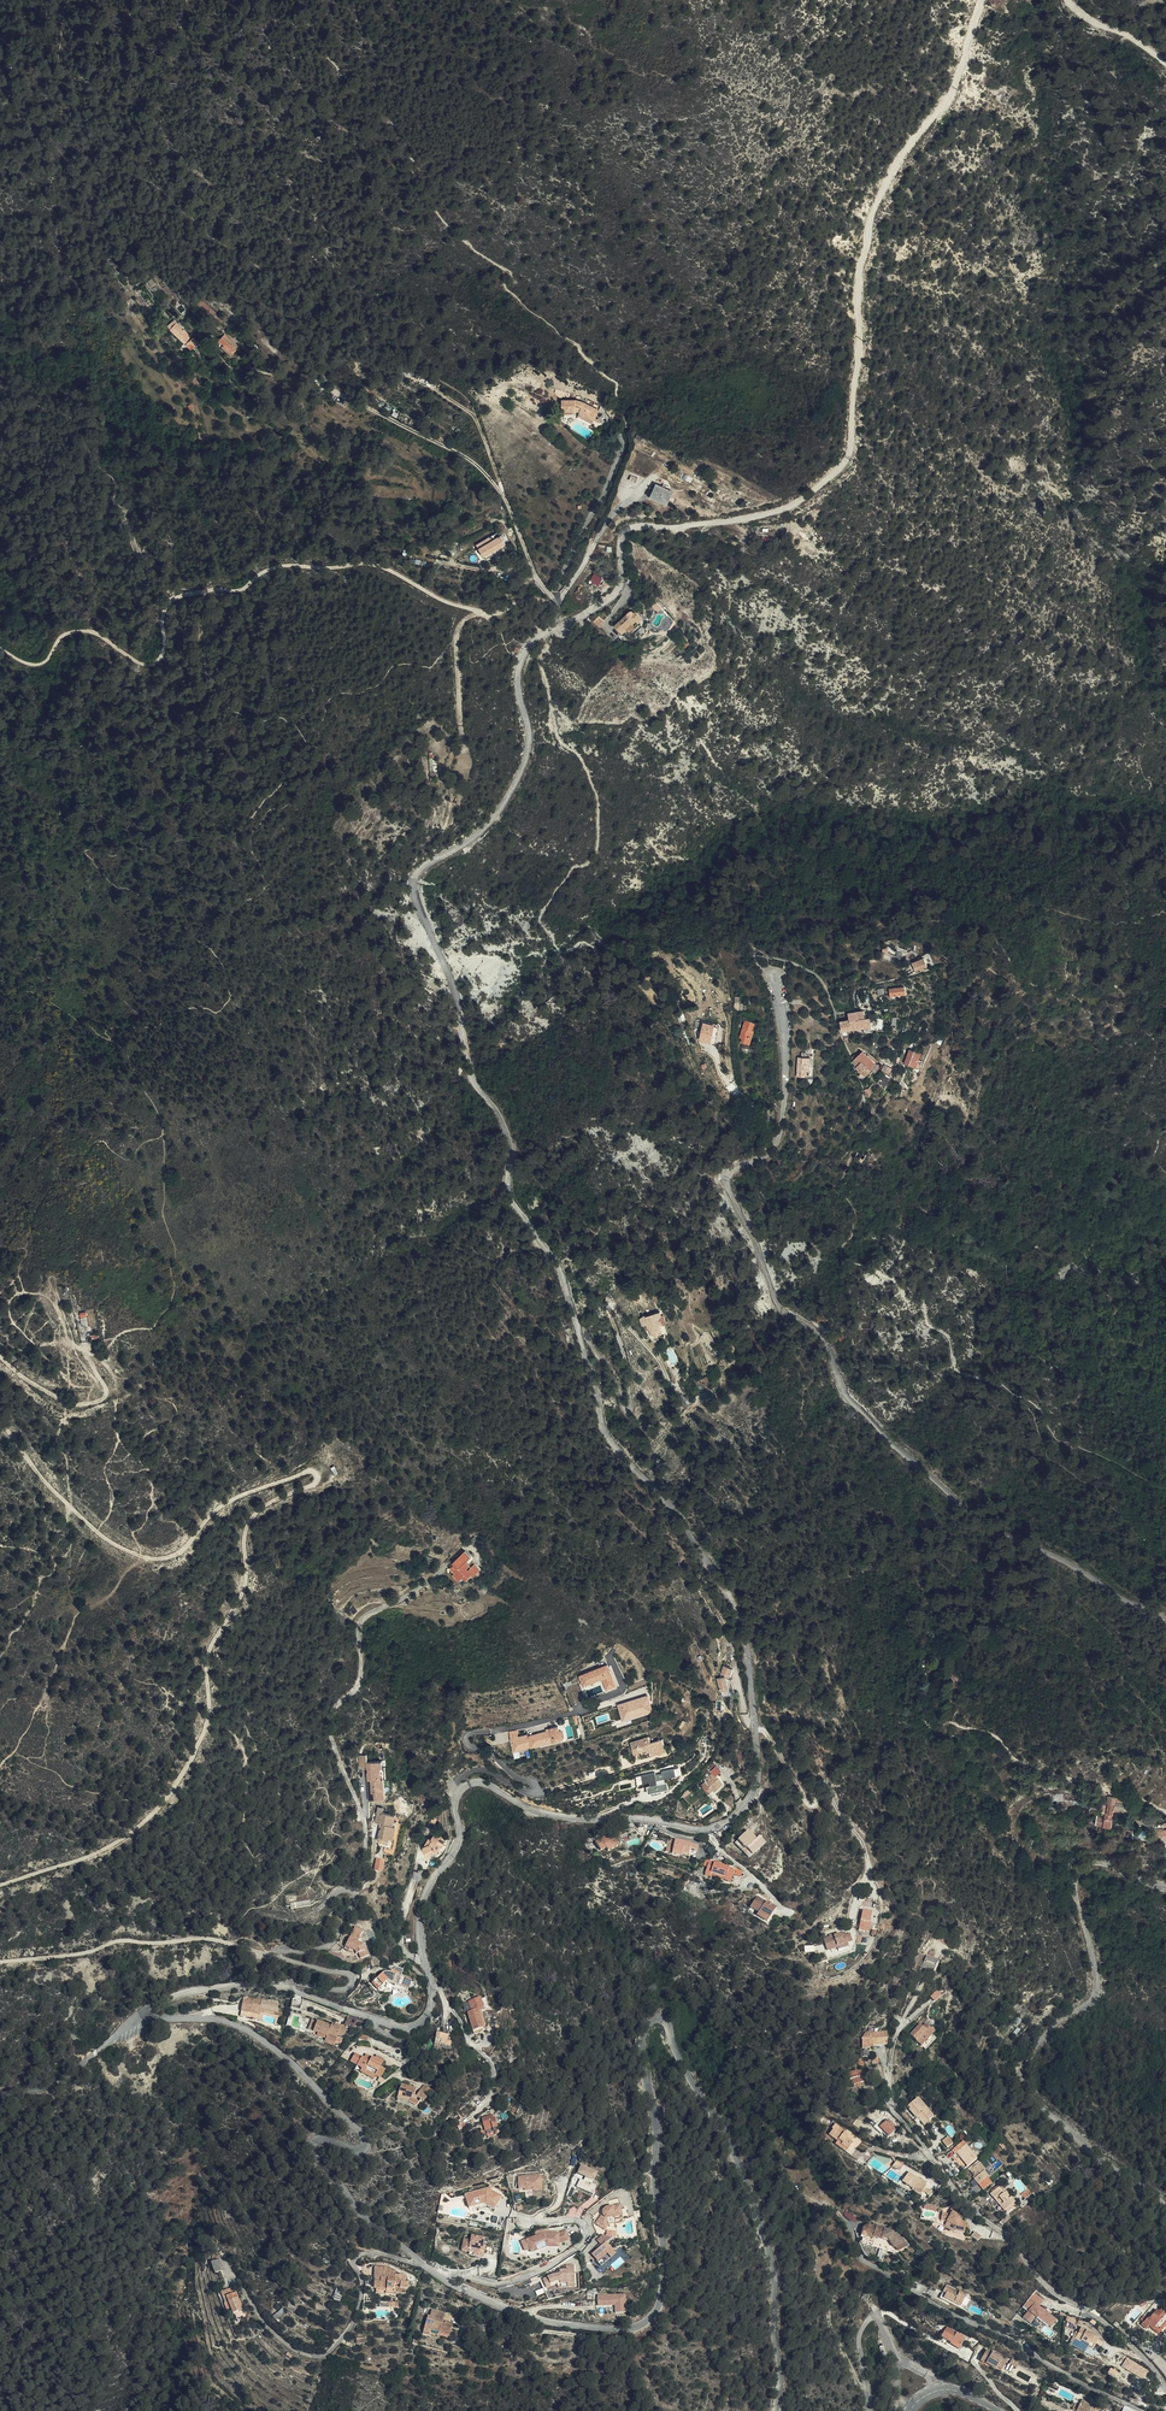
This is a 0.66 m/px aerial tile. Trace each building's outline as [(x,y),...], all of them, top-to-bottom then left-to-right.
[(186,320),(177,313),(171,320),(180,328),(186,320)] [(180,328),(185,332),(191,337),(193,335),(198,328),(195,325),(193,327),(186,320),(180,328)] [(240,336),(225,323),(221,329),(236,340),(240,336)] [(592,422),(594,418),(599,420),(600,417),(597,416),(596,417),(594,417),(598,409),(576,399),(562,399),(561,413),(575,413),(575,410),(579,412),(578,416),(592,422)] [(636,475),(630,473),(627,479),(633,482),(636,475)] [(651,496),(668,502),(672,490),(656,483),(651,496)] [(472,543),(495,532),(494,528),(471,539),(472,543)] [(501,543),(495,532),(472,543),(478,555),(501,543)] [(503,546),(501,543),(478,555),(480,558),(503,546)] [(600,613),(594,619),(600,625),(606,619),(600,613)] [(625,636),(629,632),(634,627),(638,623),(641,626),(645,622),(638,614),(636,616),(633,614),(617,628),(625,636)] [(912,967),(915,976),(919,974),(924,972),(927,971),(925,962),(912,967)] [(899,998),(913,996),(912,989),(898,991),(899,998)] [(866,1014),(863,1015),(858,1015),(859,1024),(860,1029),(867,1027),(868,1031),(868,1033),(876,1032),(874,1018),(866,1019),(866,1014)] [(859,1024),(858,1015),(850,1017),(851,1022),(852,1026),(859,1024)] [(756,1029),(759,1030),(760,1023),(749,1021),(745,1037),(747,1038),(746,1043),(752,1045),(756,1029)] [(851,1022),(841,1025),(844,1034),(853,1033),(852,1030),(852,1026),(851,1022)] [(706,1046),(718,1047),(719,1030),(707,1030),(706,1046)] [(910,1050),(905,1065),(916,1069),(919,1061),(921,1055),(910,1050)] [(864,1063),(867,1058),(863,1054),(859,1058),(864,1063)] [(867,1067),(867,1066),(864,1063),(859,1058),(855,1064),(856,1066),(860,1071),(862,1073),(867,1067)] [(807,1080),(807,1075),(808,1068),(811,1066),(811,1061),(799,1061),(798,1080),(807,1080)] [(877,1067),(871,1061),(867,1066),(867,1067),(872,1072),(874,1071),(877,1067)] [(893,1070),(886,1066),(883,1072),(883,1073),(890,1077),(890,1075),(893,1070)] [(860,1075),(864,1081),(867,1078),(872,1072),(867,1067),(862,1073),(860,1075)] [(859,1154),(856,1158),(865,1164),(868,1159),(859,1154)] [(86,1311),(78,1313),(82,1334),(90,1333),(86,1311)] [(638,1315),(639,1325),(643,1324),(644,1330),(646,1330),(647,1336),(658,1334),(657,1326),(659,1326),(658,1321),(656,1321),(655,1317),(650,1318),(649,1314),(642,1315),(642,1314),(638,1315)] [(471,1545),(474,1541),(470,1537),(466,1541),(471,1545)] [(446,1571),(460,1585),(470,1575),(471,1576),(475,1572),(469,1567),(465,1570),(464,1569),(467,1566),(464,1563),(468,1557),(462,1552),(450,1565),(451,1566),(446,1571)] [(721,1675),(730,1677),(733,1667),(724,1665),(721,1675)] [(600,1680),(605,1690),(614,1687),(605,1666),(577,1678),(582,1688),(600,1680)] [(722,1696),(734,1693),(730,1676),(718,1679),(722,1696)] [(574,1705),(585,1700),(584,1698),(582,1699),(579,1691),(570,1694),(574,1705)] [(623,1720),(655,1710),(649,1693),(618,1704),(623,1720)] [(512,1751),(539,1745),(560,1740),(558,1732),(557,1727),(549,1729),(549,1731),(544,1732),(535,1734),(536,1735),(527,1737),(527,1735),(517,1737),(517,1738),(509,1741),(512,1751)] [(629,1744),(633,1755),(647,1750),(657,1748),(663,1744),(660,1737),(648,1742),(646,1737),(629,1744)] [(665,1749),(663,1744),(657,1748),(647,1750),(649,1755),(665,1749)] [(374,1779),(373,1767),(376,1767),(375,1761),(360,1762),(363,1800),(378,1799),(376,1779),(374,1779)] [(707,1765),(692,1783),(701,1792),(704,1788),(706,1791),(711,1785),(714,1788),(721,1780),(714,1772),(720,1768),(715,1762),(709,1767),(707,1765)] [(657,1781),(656,1775),(643,1778),(644,1787),(650,1785),(652,1794),(660,1793),(658,1784),(677,1780),(676,1771),(662,1774),(663,1780),(657,1781)] [(1107,1795),(1107,1793),(1099,1793),(1097,1813),(1090,1813),(1089,1822),(1106,1822),(1106,1806),(1121,1806),(1121,1803),(1123,1803),(1123,1799),(1122,1799),(1122,1798),(1118,1798),(1118,1796),(1107,1795)] [(372,1846),(380,1848),(383,1838),(387,1839),(391,1821),(388,1820),(390,1815),(376,1812),(376,1814),(371,1813),(369,1822),(373,1823),(373,1826),(376,1827),(372,1846)] [(741,1839),(757,1851),(770,1834),(764,1829),(761,1833),(751,1826),(741,1839)] [(428,1838),(423,1843),(432,1849),(433,1848),(440,1840),(435,1836),(437,1834),(431,1829),(426,1836),(428,1838)] [(616,1854),(627,1849),(621,1837),(604,1846),(608,1854),(615,1851),(616,1854)] [(432,1849),(423,1843),(417,1844),(419,1852),(432,1849)] [(683,1859),(690,1860),(691,1855),(701,1856),(701,1849),(701,1845),(684,1843),(683,1848),(683,1859)] [(712,1855),(707,1862),(713,1863),(712,1872),(717,1873),(718,1868),(732,1872),(731,1877),(737,1879),(739,1869),(740,1865),(715,1858),(715,1856),(712,1855)] [(369,1871),(375,1872),(377,1862),(371,1861),(369,1871)] [(718,1868),(717,1873),(731,1877),(732,1872),(718,1868)] [(764,1891),(758,1903),(767,1908),(765,1911),(776,1917),(784,1901),(764,1891)] [(286,1901),(284,1907),(302,1903),(301,1898),(286,1901)] [(847,1934),(856,1930),(862,1927),(858,1920),(853,1922),(852,1919),(842,1924),(843,1926),(837,1929),(836,1927),(832,1929),(837,1940),(848,1935),(847,1934)] [(338,1945),(349,1950),(351,1953),(354,1951),(357,1957),(366,1952),(361,1943),(358,1945),(357,1941),(350,1938),(355,1925),(346,1922),(338,1945)] [(963,1954),(967,1947),(958,1938),(953,1944),(963,1954)] [(971,1951),(967,1947),(963,1954),(966,1957),(971,1951)] [(366,1964),(372,1961),(370,1955),(364,1958),(366,1964)] [(952,1963),(947,1959),(943,1965),(948,1968),(952,1963)] [(948,1968),(943,1965),(937,1960),(935,1964),(934,1963),(931,1967),(932,1968),(930,1971),(935,1974),(938,1977),(943,1976),(949,1976),(952,1972),(948,1968)] [(366,1978),(373,1986),(377,1983),(383,1977),(381,1967),(379,1968),(378,1968),(366,1978)] [(402,1985),(406,1976),(391,1970),(384,1968),(381,1967),(383,1977),(402,1985)] [(938,1977),(933,1977),(944,1985),(946,1982),(938,1977)] [(931,1995),(936,2000),(942,1994),(937,1989),(931,1995)] [(468,2032),(482,2028),(477,2009),(479,2008),(476,1996),(463,2000),(466,2009),(463,2010),(468,2032)] [(234,2013),(244,2015),(244,2013),(248,2014),(249,2011),(258,2013),(260,2005),(242,2001),(241,2005),(239,2004),(236,2003),(234,2013)] [(348,2026),(349,2019),(340,2017),(339,2024),(348,2026)] [(321,2035),(320,2038),(329,2042),(331,2038),(335,2040),(339,2027),(328,2023),(327,2026),(310,2020),(306,2031),(311,2033),(312,2031),(321,2035)] [(872,2042),(886,2043),(886,2028),(865,2028),(860,2035),(860,2044),(868,2044),(868,2041),(872,2041),(872,2042)] [(430,2040),(437,2042),(445,2044),(446,2039),(443,2038),(444,2033),(433,2030),(430,2040)] [(909,2041),(919,2053),(929,2044),(927,2041),(932,2038),(926,2031),(922,2034),(919,2031),(909,2041)] [(929,2044),(919,2053),(923,2057),(933,2049),(929,2044)] [(351,2064),(356,2055),(349,2051),(344,2060),(351,2064)] [(348,2069),(353,2072),(367,2079),(372,2082),(374,2079),(375,2075),(380,2067),(375,2065),(377,2061),(369,2057),(363,2054),(361,2058),(358,2056),(356,2055),(351,2064),(348,2069)] [(857,2064),(862,2061),(857,2054),(852,2057),(857,2064)] [(860,2078),(858,2072),(854,2074),(852,2067),(839,2071),(841,2076),(846,2074),(847,2078),(848,2082),(860,2078)] [(367,2079),(353,2072),(352,2074),(366,2082),(367,2079)] [(400,2095),(400,2098),(405,2100),(412,2104),(417,2097),(418,2099),(426,2088),(420,2082),(412,2093),(410,2091),(411,2087),(396,2083),(394,2092),(400,2095)] [(921,2117),(923,2120),(927,2116),(932,2121),(937,2116),(920,2096),(911,2105),(913,2107),(912,2109),(919,2118),(921,2117)] [(478,2120),(479,2127),(488,2125),(489,2128),(494,2126),(491,2116),(489,2117),(488,2114),(478,2117),(479,2120),(478,2120)] [(927,2116),(923,2120),(928,2125),(932,2121),(927,2116)] [(875,2127),(883,2135),(891,2125),(883,2117),(875,2127)] [(832,2141),(831,2141),(839,2147),(843,2142),(846,2144),(847,2143),(844,2140),(847,2134),(842,2131),(842,2132),(838,2130),(839,2128),(829,2121),(825,2127),(827,2129),(823,2134),(832,2141)] [(488,2129),(481,2131),(483,2139),(489,2136),(488,2129)] [(951,2146),(955,2141),(951,2136),(946,2140),(951,2146)] [(967,2138),(959,2144),(956,2147),(960,2151),(962,2150),(973,2163),(982,2156),(967,2138)] [(829,2145),(843,2155),(846,2151),(849,2146),(846,2144),(842,2150),(839,2147),(831,2141),(829,2145)] [(981,2175),(986,2181),(995,2173),(990,2167),(992,2166),(986,2159),(977,2166),(982,2174),(981,2175)] [(902,2165),(899,2160),(893,2165),(896,2169),(902,2165)] [(577,2175),(581,2177),(577,2187),(593,2194),(602,2174),(581,2165),(577,2175)] [(895,2179),(906,2188),(907,2186),(915,2192),(922,2183),(916,2178),(914,2180),(912,2178),(903,2170),(895,2179)] [(542,2175),(518,2175),(519,2190),(533,2189),(533,2196),(543,2196),(542,2175)] [(1018,2196),(1013,2189),(1008,2183),(999,2190),(1003,2195),(1012,2208),(1022,2201),(1024,2199),(1020,2194),(1018,2196)] [(907,2186),(906,2188),(905,2189),(913,2195),(915,2192),(907,2186)] [(1035,2196),(1040,2192),(1036,2186),(1031,2190),(1035,2196)] [(484,2190),(467,2193),(469,2204),(482,2202),(491,2211),(499,2201),(489,2193),(485,2191),(484,2190)] [(469,2204),(467,2193),(461,2194),(464,2209),(480,2206),(490,2213),(491,2211),(482,2202),(469,2204)] [(1022,2201),(1012,2208),(1014,2210),(1024,2203),(1022,2201)] [(601,2227),(604,2222),(603,2215),(610,2214),(611,2217),(618,2216),(616,2202),(603,2205),(601,2206),(599,2207),(599,2208),(599,2210),(592,2221),(601,2227)] [(960,2227),(969,2230),(972,2222),(966,2218),(969,2215),(967,2213),(970,2210),(961,2203),(958,2206),(960,2207),(959,2209),(950,2207),(948,2215),(943,2212),(942,2214),(951,2220),(960,2227)] [(603,2215),(604,2222),(611,2220),(611,2217),(610,2214),(603,2215)] [(1003,2222),(1006,2225),(1015,2218),(1013,2214),(1003,2222)] [(899,2249),(901,2253),(910,2249),(905,2240),(904,2241),(900,2234),(900,2231),(898,2229),(897,2228),(896,2228),(894,2228),(892,2230),(872,2224),(865,2229),(864,2235),(877,2239),(878,2237),(884,2239),(885,2238),(891,2240),(896,2249),(899,2249)] [(986,2232),(981,2229),(977,2234),(983,2237),(986,2232)] [(539,2232),(521,2239),(525,2249),(540,2243),(555,2243),(565,2238),(561,2230),(553,2232),(542,2232),(542,2234),(539,2233),(539,2232)] [(608,2235),(604,2234),(597,2233),(597,2236),(594,2238),(598,2243),(589,2252),(596,2261),(605,2252),(607,2254),(611,2251),(602,2240),(608,2235)] [(896,2253),(901,2253),(899,2249),(896,2249),(891,2240),(885,2238),(884,2239),(878,2237),(877,2239),(864,2235),(863,2239),(866,2240),(866,2243),(896,2253)] [(471,2251),(471,2255),(470,2257),(481,2259),(482,2252),(480,2251),(481,2246),(482,2239),(469,2237),(468,2242),(461,2241),(460,2250),(471,2251)] [(525,2249),(521,2239),(516,2241),(521,2254),(542,2246),(554,2247),(555,2243),(540,2243),(525,2249)] [(598,2263),(607,2254),(605,2252),(596,2261),(598,2263)] [(210,2262),(214,2273),(223,2270),(219,2259),(210,2262)] [(374,2275),(371,2275),(371,2283),(373,2283),(377,2283),(383,2283),(383,2286),(391,2287),(391,2277),(397,2278),(397,2281),(404,2282),(405,2276),(401,2275),(402,2268),(395,2268),(392,2268),(392,2264),(387,2263),(387,2261),(371,2260),(371,2272),(372,2272),(374,2272),(374,2275)] [(536,2277),(539,2283),(545,2284),(552,2281),(551,2279),(552,2279),(553,2282),(563,2281),(563,2283),(570,2283),(570,2263),(562,2263),(562,2268),(554,2268),(554,2273),(548,2273),(547,2271),(536,2277)] [(941,2294),(961,2303),(967,2291),(961,2288),(960,2289),(947,2282),(941,2294)] [(1051,2289),(1046,2299),(1054,2303),(1058,2297),(1059,2293),(1051,2289)] [(240,2303),(233,2291),(224,2296),(231,2308),(240,2303)] [(334,2298),(340,2300),(342,2293),(337,2291),(334,2298)] [(1051,2328),(1059,2319),(1040,2305),(1045,2298),(1035,2291),(1023,2306),(1029,2310),(1022,2318),(1031,2324),(1036,2317),(1051,2328)] [(615,2305),(615,2313),(627,2312),(627,2293),(598,2294),(598,2305),(615,2305)] [(1059,2293),(1058,2297),(1068,2303),(1070,2300),(1059,2293)] [(1165,2315),(1164,2312),(1165,2311),(1165,2301),(1163,2297),(1157,2302),(1153,2306),(1151,2304),(1146,2309),(1144,2307),(1137,2313),(1141,2318),(1143,2316),(1150,2323),(1148,2325),(1151,2328),(1165,2315)] [(439,2325),(447,2316),(438,2313),(441,2305),(428,2302),(426,2308),(424,2307),(421,2318),(428,2320),(435,2323),(439,2325)] [(1092,2327),(1095,2323),(1089,2319),(1090,2316),(1078,2309),(1075,2313),(1073,2312),(1064,2325),(1066,2327),(1067,2325),(1089,2339),(1095,2330),(1092,2327)] [(449,2317),(447,2316),(439,2325),(435,2323),(434,2325),(447,2329),(449,2321),(447,2321),(449,2317)] [(428,2320),(421,2318),(419,2325),(426,2327),(426,2325),(428,2320)] [(434,2325),(435,2323),(428,2320),(426,2325),(446,2331),(447,2329),(434,2325)] [(937,2336),(957,2347),(962,2338),(942,2326),(937,2336)] [(978,2359),(997,2370),(1003,2359),(984,2348),(978,2359)] [(1073,2410),(1095,2410),(1097,2407),(1078,2399),(1076,2405),(1073,2410)]
